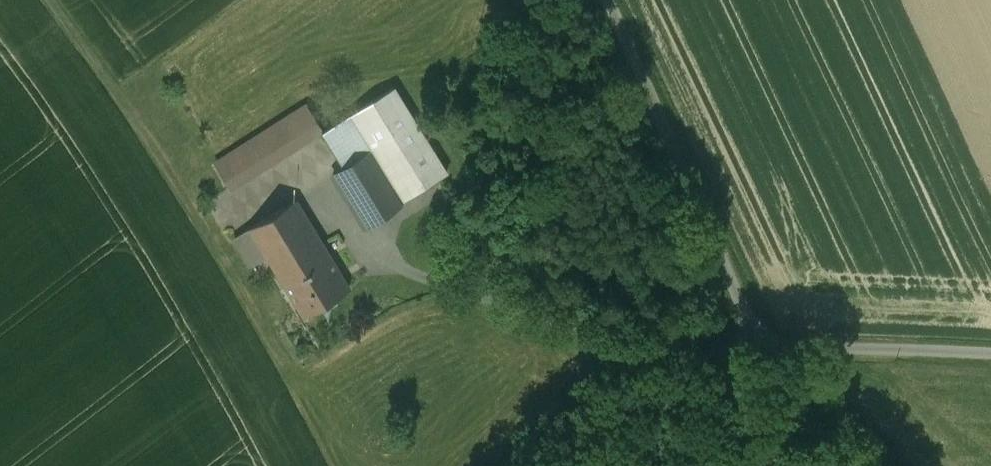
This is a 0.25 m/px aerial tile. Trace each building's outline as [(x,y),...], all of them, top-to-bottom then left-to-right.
[(393,87),(352,113),(373,147),(415,122),(398,95),(393,87)] [(307,105),(216,163),(232,187),(322,131),(322,132),(323,131),(323,130),(307,105)] [(323,131),(322,132),(345,168),(374,149),(373,147),(352,113),(323,131)] [(415,122),(373,147),(374,149),(405,200),(447,174),(415,122)] [(345,168),(333,175),(365,226),(405,200),(374,149),(345,168)] [(296,200),(251,228),(305,316),(350,288),(296,200)]
